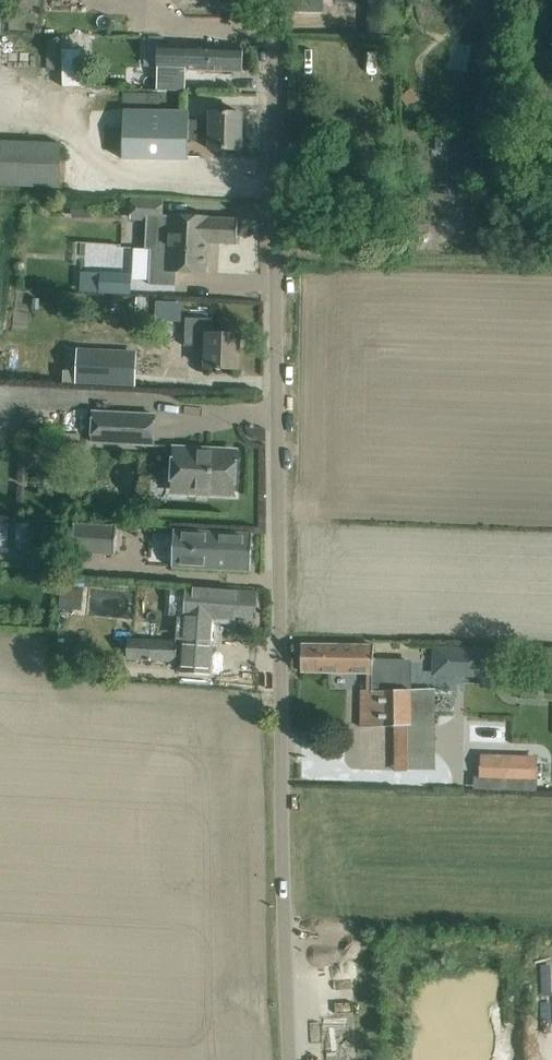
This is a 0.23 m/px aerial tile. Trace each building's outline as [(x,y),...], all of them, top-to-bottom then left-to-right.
[(189,72),(221,72),(243,73),(244,49),(222,48),(162,47),(160,93),(188,93),(189,72)] [(242,113),(220,113),(210,114),(209,123),(188,123),(188,114),(121,113),(120,160),(167,160),(189,160),(189,141),(211,141),(211,150),(241,151),(242,113)] [(61,147),(0,145),(0,187),(59,189),(61,147)] [(176,272),(184,272),(206,273),(207,243),(237,245),(239,220),(157,216),(158,200),(133,200),(132,219),(148,220),(146,250),(152,250),(150,285),(176,286),(176,272)] [(93,216),(93,202),(73,202),(74,216),(93,216)] [(105,275),(104,294),(126,295),(130,295),(131,276),(105,275)] [(212,319),(191,318),(184,318),(183,349),(205,350),(205,369),(218,369),(218,370),(221,371),(221,369),(238,370),(239,335),(212,334),(212,319)] [(79,351),(77,384),(132,387),(133,354),(79,351)] [(64,371),(63,383),(77,384),(78,372),(64,371)] [(93,442),(154,446),(155,415),(94,412),(93,442)] [(189,492),(198,493),(216,494),(217,489),(233,490),(233,494),(234,495),(237,453),(199,451),(199,449),(175,448),(174,483),(190,483),(189,492)] [(75,526),(73,555),(115,557),(117,528),(75,526)] [(253,535),(231,534),(176,531),(174,568),(229,570),(229,563),(252,564),(253,535)] [(163,609),(165,588),(136,585),(134,606),(163,609)] [(183,627),(192,628),(191,645),(212,647),(214,619),(241,621),(240,625),(247,625),(247,621),(255,622),(257,594),(235,592),(186,588),(183,627)] [(63,589),(62,604),(85,606),(86,591),(63,589)] [(167,660),(168,643),(128,640),(127,658),(167,660)] [(372,647),(324,645),(302,645),(301,672),(323,672),(371,674),(372,647)] [(433,647),(432,677),(485,678),(485,648),(433,647)] [(362,725),(409,725),(409,692),(361,692),(362,725)] [(511,756),(510,792),(537,793),(539,757),(511,756)]
